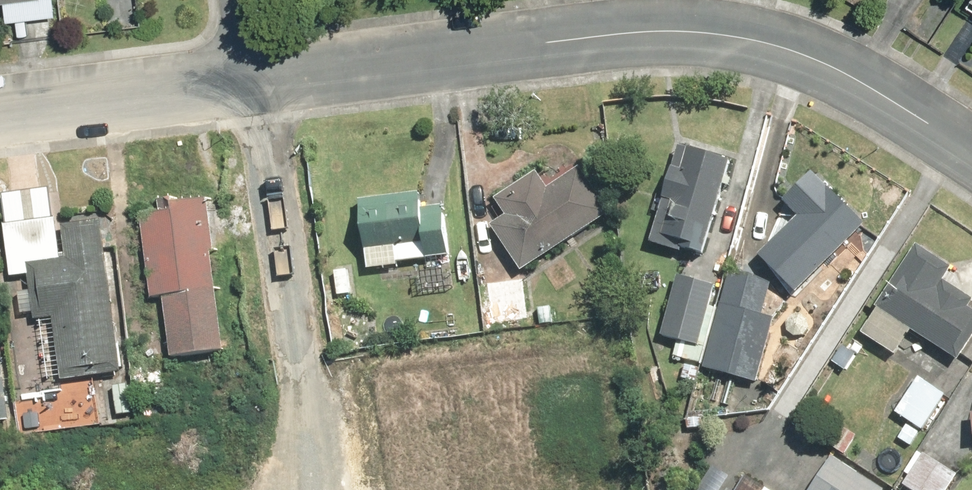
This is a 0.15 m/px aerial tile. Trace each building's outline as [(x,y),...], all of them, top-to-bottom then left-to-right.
[(45,9),(44,0),(0,0),(0,13),(45,9)] [(962,5),(971,12),(971,0),(966,0),(962,5)] [(669,142),(645,241),(704,256),(729,157),(669,142)] [(504,213),(487,224),(521,272),(618,204),(587,159),(547,187),(534,168),(493,197),(504,213)] [(795,296),(870,237),(816,169),(776,200),(789,216),(754,244),(795,296)] [(212,210),(137,217),(142,309),(168,307),(171,365),(220,360),(212,210)] [(356,226),(356,247),(417,245),(416,225),(356,226)] [(915,243),(874,304),(873,310),(858,333),(894,357),(910,332),(958,363),(971,339),(971,311),(968,308),(969,298),(942,280),(953,267),(915,243)] [(38,259),(45,382),(119,377),(112,254),(38,259)] [(724,271),(703,370),(761,383),(782,284),(724,271)] [(527,277),(483,281),(487,323),(531,319),(527,277)] [(675,277),(660,336),(673,340),(671,361),(698,363),(703,348),(718,289),(675,277)] [(891,410),(907,421),(896,437),(913,448),(924,432),(950,393),(917,371),(891,410)] [(902,484),(910,489),(949,489),(960,475),(925,450),(902,484)] [(806,489),(880,489),(830,455),(806,489)]
